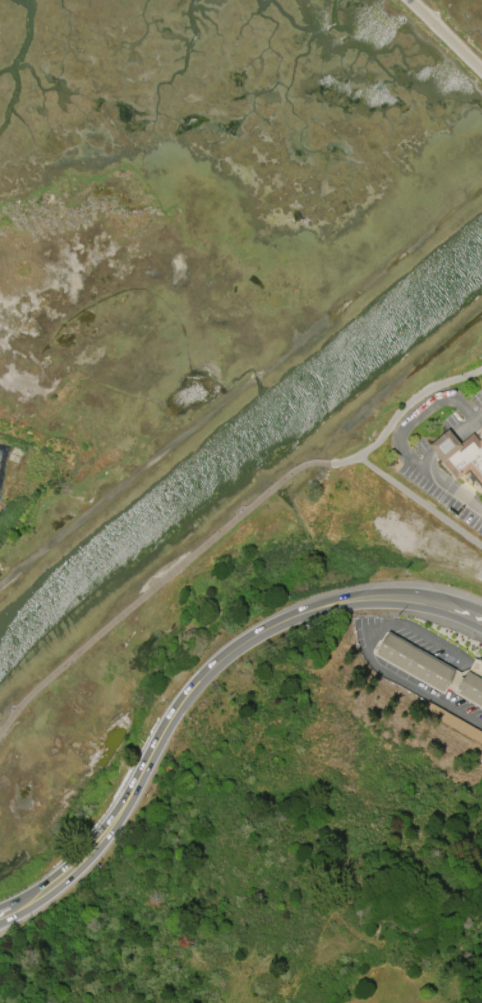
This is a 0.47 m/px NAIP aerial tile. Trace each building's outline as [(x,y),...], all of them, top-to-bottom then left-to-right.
[(478,440),(481,437),(481,486),(468,469),(457,479),(428,445),(448,429),(460,443),(472,433),(478,440)] [(375,651),(384,635),(450,671),(441,688),(375,651)] [(467,669),(481,677),(481,705),(455,690),(467,669)]
